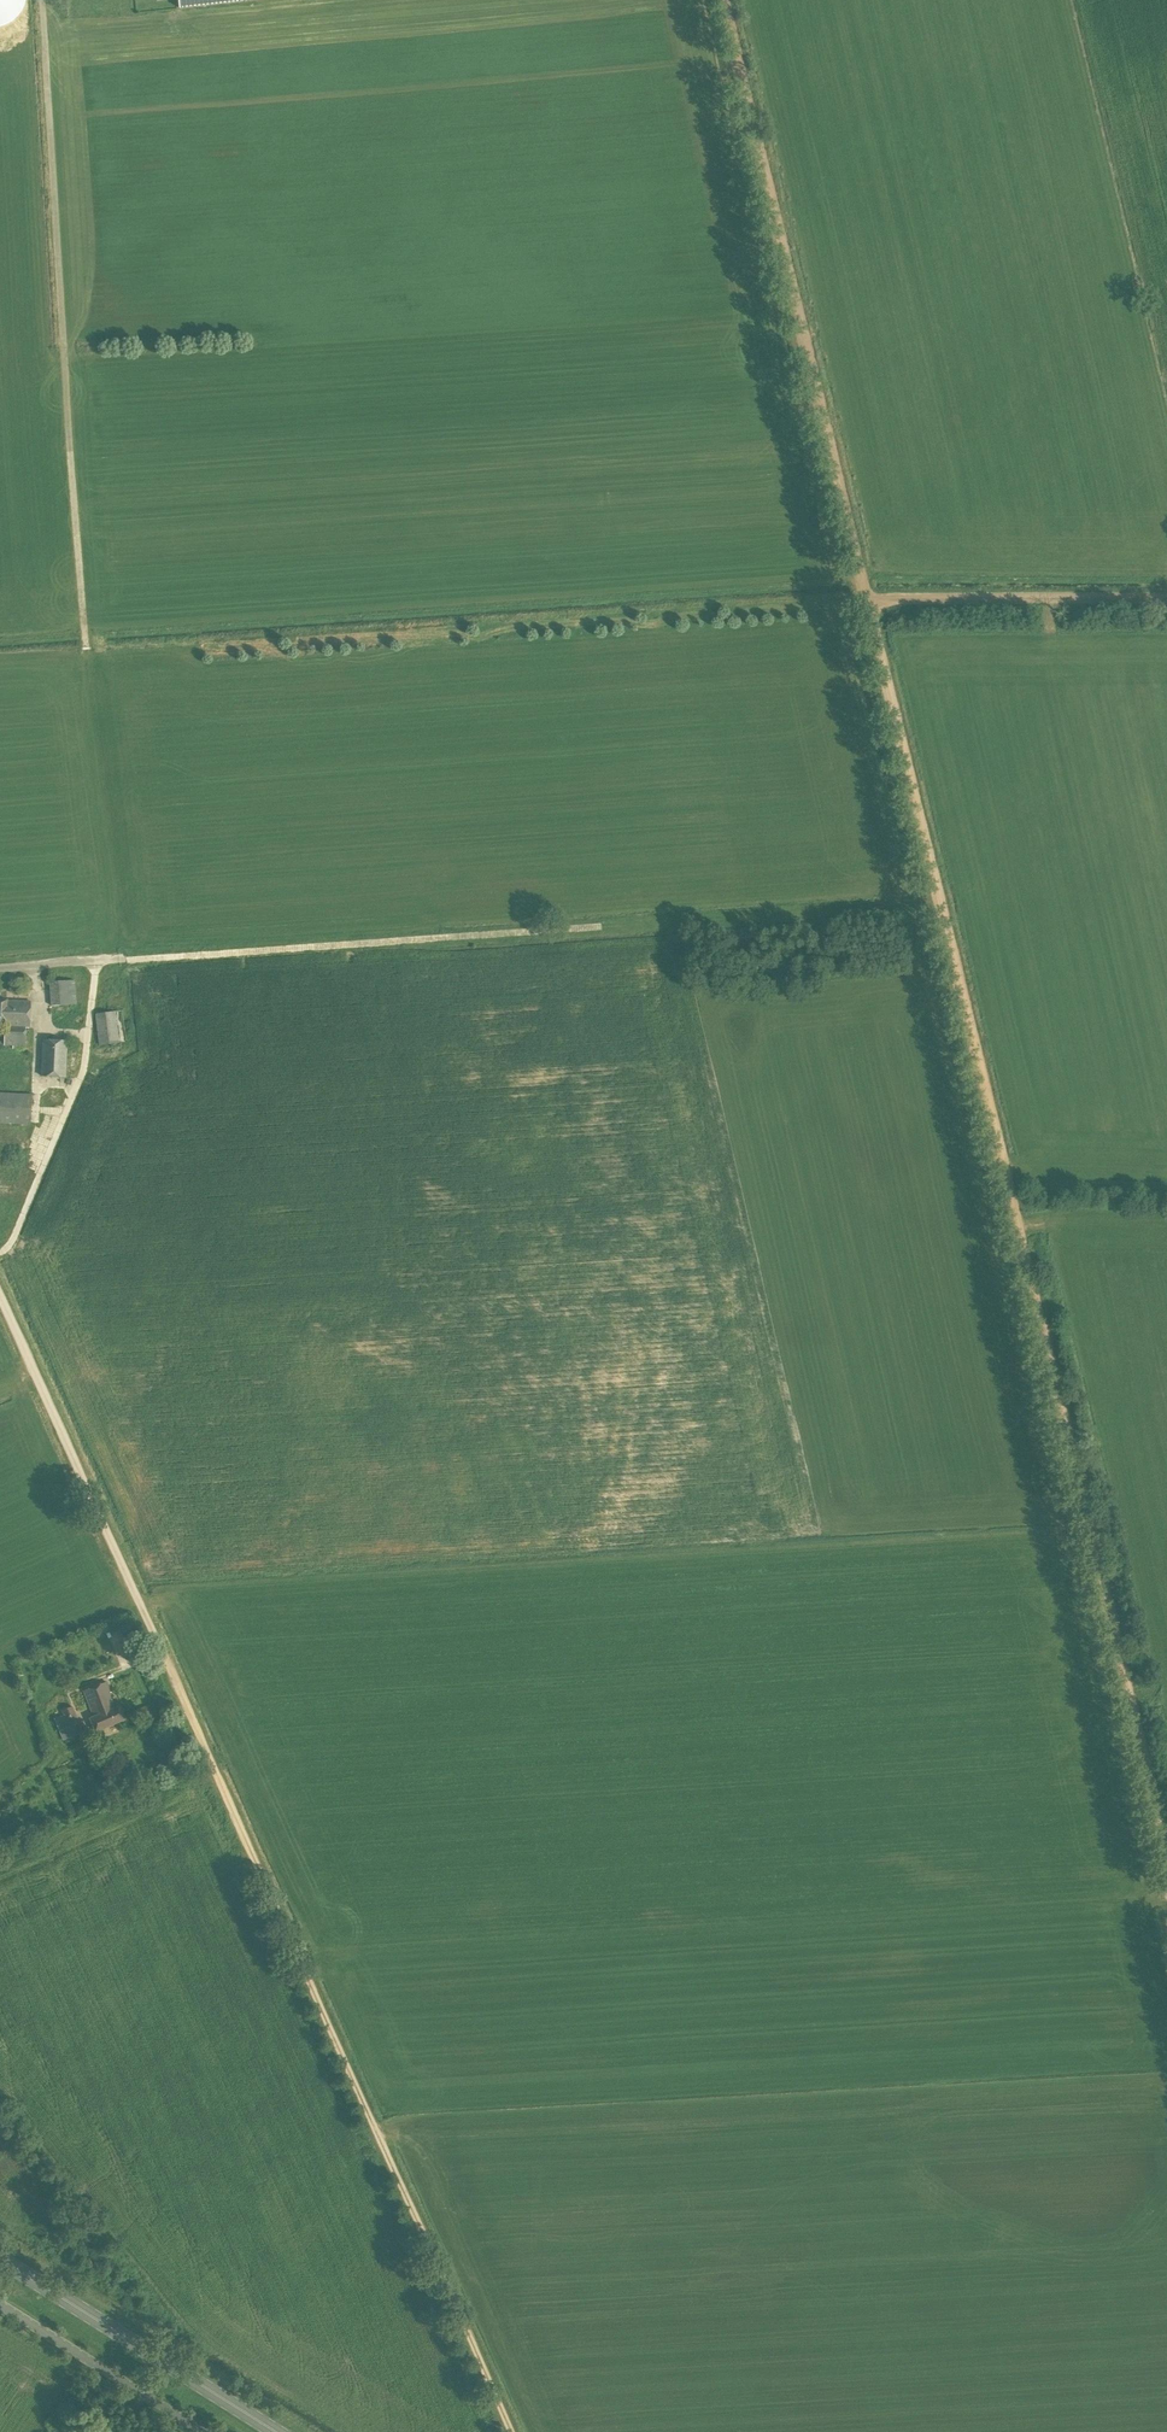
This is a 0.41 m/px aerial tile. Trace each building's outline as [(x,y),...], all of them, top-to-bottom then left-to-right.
[(52,1006),(76,1004),(74,980),(50,982),(52,1006)] [(5,1027),(4,1045),(13,1045),(13,1048),(25,1049),(26,1027),(30,1027),(31,1001),(7,1000),(7,999),(0,999),(0,1027),(5,1027)] [(99,1045),(119,1043),(115,1011),(96,1013),(99,1045)] [(65,1077),(67,1041),(43,1039),(41,1076),(65,1077)] [(32,1094),(0,1093),(0,1122),(30,1124),(32,1094)] [(120,1705),(115,1707),(106,1681),(84,1690),(94,1716),(90,1718),(96,1731),(125,1719),(120,1705)] [(62,1710),(64,1715),(55,1718),(63,1739),(82,1732),(79,1723),(72,1706),(62,1710)] [(149,1715),(145,1706),(134,1710),(138,1720),(149,1715)] [(86,1767),(77,1770),(82,1785),(90,1782),(86,1767)]
